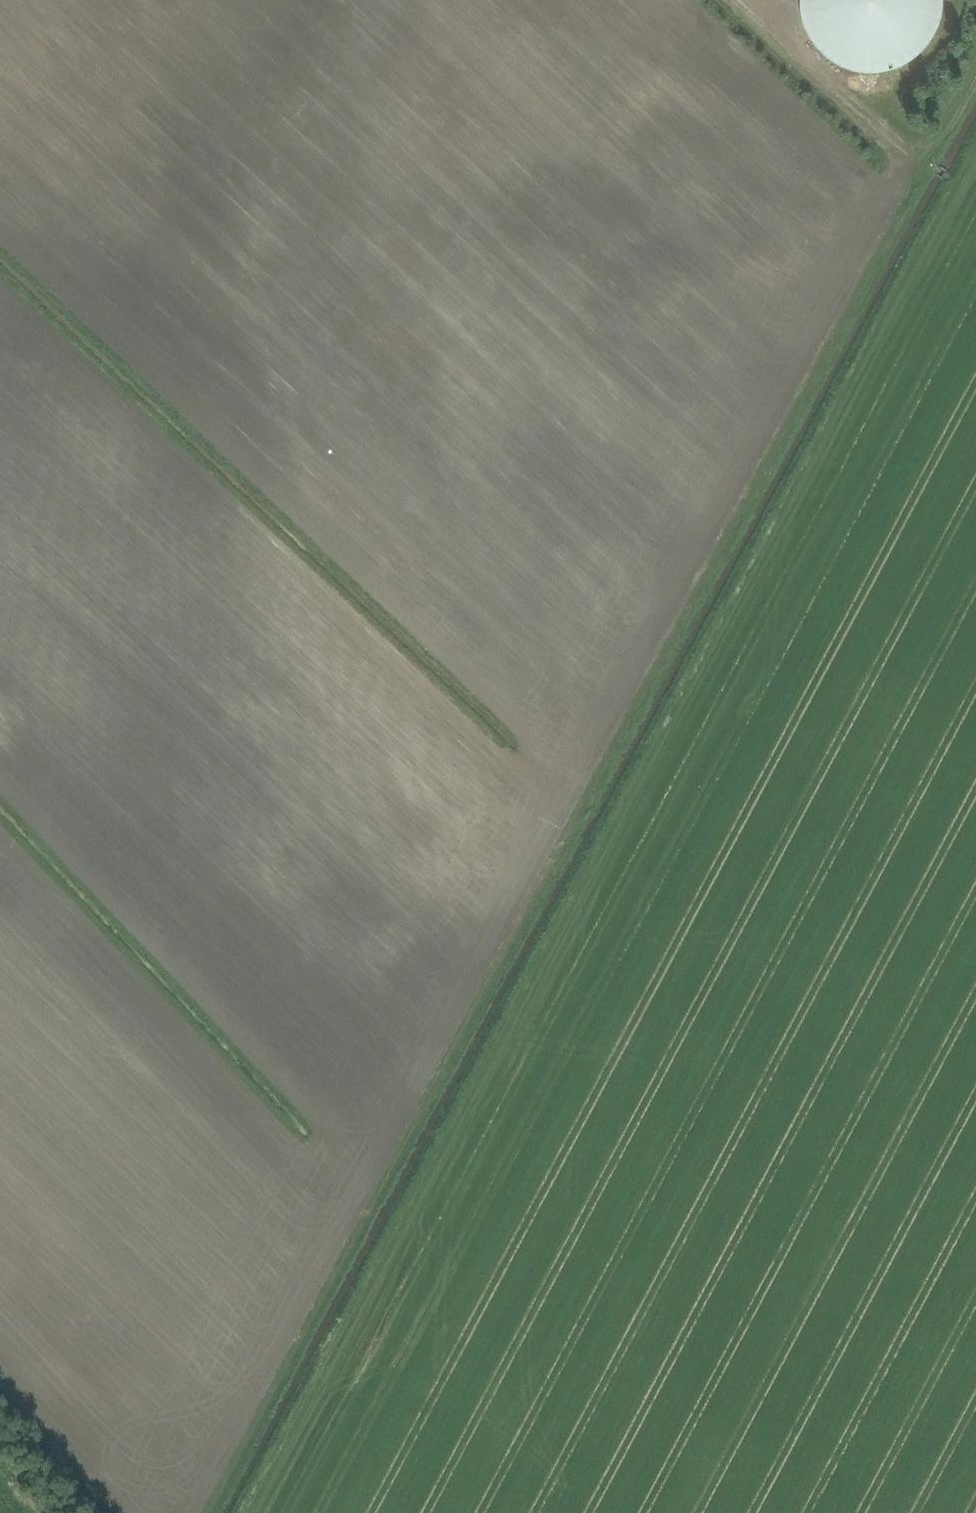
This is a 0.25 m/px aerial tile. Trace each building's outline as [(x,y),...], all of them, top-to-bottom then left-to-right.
[(801,9),(804,24),(810,37),(818,49),(829,59),(842,66),(856,71),(871,73),(885,71),(899,67),(912,59),(923,50),(932,38),(938,24),(941,10),(941,0),(801,0),(801,9)]
